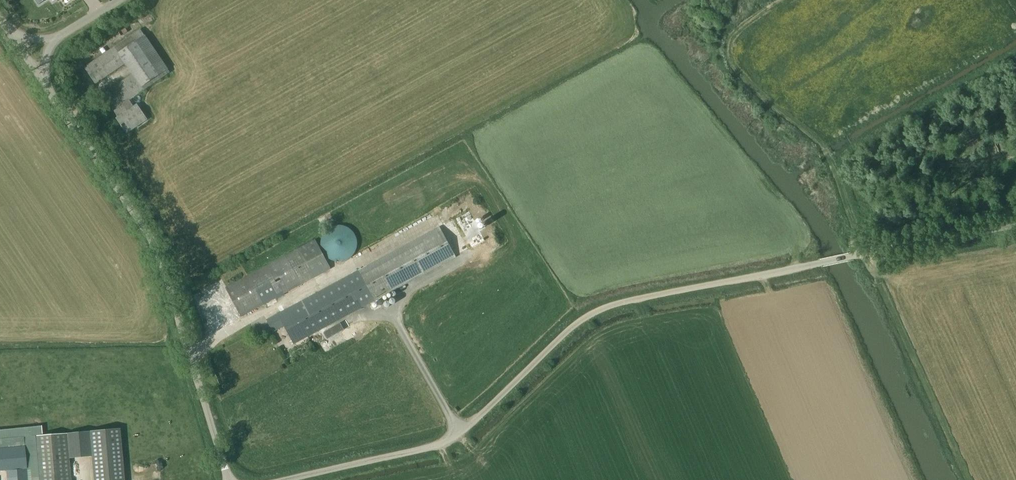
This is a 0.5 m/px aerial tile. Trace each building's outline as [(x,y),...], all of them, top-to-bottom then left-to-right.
[(117,118),(127,133),(147,119),(137,104),(134,106),(130,100),(170,72),(168,69),(168,68),(145,34),(145,35),(140,29),(84,67),(96,84),(126,64),(132,74),(103,94),(114,110),(116,109),(120,116),(117,118)] [(479,205),(267,319),(273,331),(279,328),(278,326),(283,323),(294,344),(495,235),(479,205)] [(341,225),(339,225),(337,225),(335,225),(333,226),(332,227),(330,228),(328,229),(327,230),(325,231),(324,233),(323,235),(322,237),(322,238),(321,240),(321,242),(321,244),(321,246),(322,248),(322,250),(323,252),(324,254),(325,255),(327,257),(328,258),(330,259),(332,260),(333,261),(335,261),(337,262),(339,262),(341,262),(343,261),(345,261),(347,260),(349,259),(350,258),(352,257),(353,255),(355,254),(356,252),(356,250),(357,248),(357,246),(358,244),(358,242),(357,240),(357,238),(356,237),(356,235),(355,233),(353,231),(352,230),(350,229),(349,228),(347,227),(345,226),(343,225),(341,225)] [(225,287),(241,317),(331,269),(315,239),(225,287)] [(0,430),(0,471),(6,471),(6,479),(71,479),(67,433),(42,435),(42,425),(0,430)] [(119,428),(90,431),(94,479),(124,479),(119,428)]
